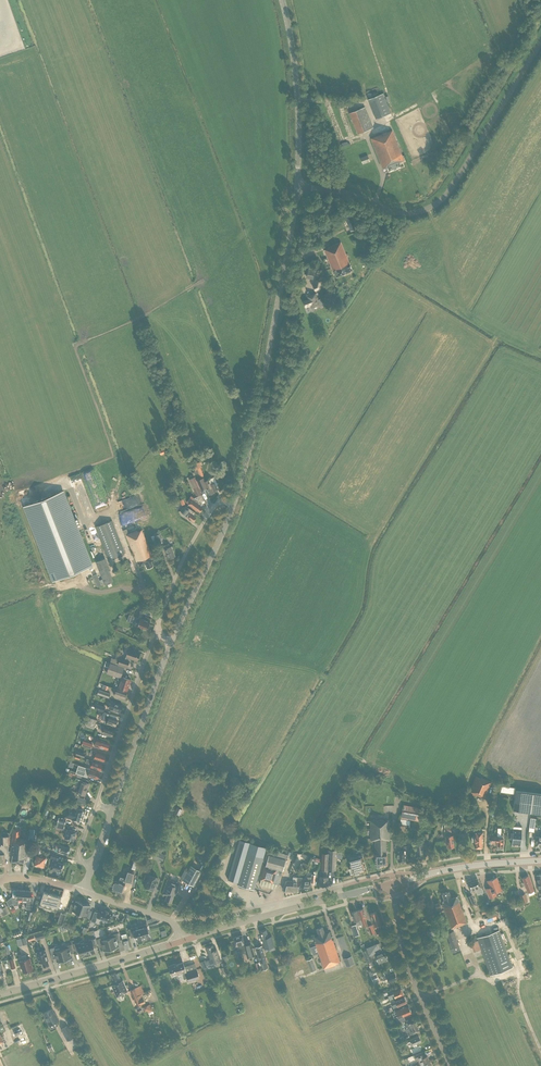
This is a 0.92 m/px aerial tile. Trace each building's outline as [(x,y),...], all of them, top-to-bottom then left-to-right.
[(374,115),(389,109),(382,89),(367,95),(374,115)] [(358,134),(373,128),(365,107),(349,113),(358,134)] [(399,162),(404,160),(392,130),(371,138),(383,169),(388,167),(389,170),(401,166),(399,162)] [(363,164),(370,161),(367,154),(360,157),(363,164)] [(344,216),(350,231),(357,228),(351,213),(344,216)] [(337,277),(352,270),(341,242),(329,247),(329,248),(324,250),(333,271),(334,271),(337,277)] [(306,278),(313,279),(315,268),(308,267),(306,278)] [(320,288),(322,281),(316,280),(315,285),(313,286),(315,290),(320,288)] [(313,308),(319,305),(317,300),(318,299),(315,293),(308,296),(309,299),(303,301),(305,306),(311,304),(313,308)] [(197,469),(195,470),(198,478),(204,476),(200,467),(197,468),(197,469)] [(189,479),(197,496),(202,494),(194,477),(189,479)] [(211,484),(209,479),(205,481),(204,478),(197,481),(201,490),(206,487),(209,494),(214,492),(214,491),(218,490),(215,483),(211,484)] [(24,507),(53,582),(92,567),(63,491),(24,507)] [(203,508),(200,505),(202,503),(193,497),(188,504),(196,510),(197,510),(200,512),(203,508)] [(186,513),(188,515),(186,518),(190,520),(190,519),(193,521),(196,517),(194,515),(195,513),(186,506),(185,508),(183,507),(181,511),(185,514),(186,513)] [(108,559),(125,553),(112,520),(96,527),(108,559)] [(151,561),(154,560),(142,530),(138,531),(138,530),(129,534),(127,529),(123,530),(125,535),(126,535),(136,561),(137,561),(140,566),(146,564),(147,568),(153,566),(151,561)] [(90,548),(96,561),(101,559),(99,555),(105,552),(101,543),(90,548)] [(169,558),(175,556),(171,546),(170,547),(169,544),(164,546),(165,549),(169,558)] [(105,584),(113,581),(105,558),(97,561),(105,584)] [(145,608),(139,605),(136,615),(142,617),(145,608)] [(149,625),(150,621),(130,614),(128,621),(133,622),(134,622),(135,621),(139,622),(138,625),(139,626),(142,627),(148,629),(148,628),(149,625)] [(140,653),(129,649),(125,660),(120,658),(118,663),(128,666),(130,658),(138,660),(140,653)] [(109,667),(107,673),(120,678),(124,667),(110,663),(109,667)] [(127,690),(131,680),(123,677),(119,688),(127,690)] [(116,689),(113,688),(112,691),(115,692),(114,695),(125,699),(127,693),(116,689)] [(110,693),(103,691),(99,689),(97,694),(109,698),(110,693)] [(120,713),(123,705),(113,701),(110,709),(120,713)] [(115,726),(117,720),(109,717),(110,714),(104,712),(102,719),(108,721),(107,723),(115,726)] [(112,736),(114,731),(104,728),(105,727),(101,725),(99,728),(104,730),(103,733),(112,736)] [(107,749),(109,744),(102,741),(102,740),(97,738),(94,746),(99,747),(100,747),(107,749)] [(93,744),(83,740),(81,745),(91,749),(93,744)] [(104,761),(105,755),(96,752),(96,751),(91,749),(90,753),(95,755),(94,758),(104,761)] [(101,770),(102,765),(93,762),(93,761),(87,759),(86,762),(92,764),(91,767),(101,770)] [(79,765),(76,773),(77,773),(83,775),(87,777),(88,775),(94,777),(95,777),(98,778),(100,773),(95,772),(96,771),(90,769),(85,767),(79,765)] [(508,784),(509,776),(498,774),(497,782),(508,784)] [(484,798),(491,782),(481,777),(480,778),(476,776),(469,792),(484,798)] [(89,783),(81,781),(82,780),(78,778),(75,787),(78,788),(77,792),(71,790),(70,794),(79,798),(80,794),(85,795),(89,783)] [(517,790),(515,810),(540,812),(540,793),(517,790)] [(418,821),(421,808),(403,805),(401,818),(418,821)] [(68,807),(67,810),(65,816),(72,819),(79,821),(83,810),(76,808),(75,809),(68,807)] [(411,821),(401,819),(399,825),(409,827),(411,821)] [(387,854),(386,840),(390,840),(389,820),(384,820),(370,820),(371,841),(375,840),(375,854),(376,865),(377,866),(379,866),(380,865),(381,865),(387,865),(387,854)] [(512,839),(512,845),(521,846),(522,826),(513,826),(513,832),(511,832),(510,839),(512,839)] [(26,856),(28,841),(24,840),(24,839),(20,838),(21,829),(13,828),(11,855),(13,855),(12,861),(24,862),(24,856),(26,856)] [(502,835),(501,835),(501,828),(498,828),(497,836),(492,835),(491,841),(497,841),(497,845),(503,846),(504,837),(502,835)] [(73,841),(76,831),(67,829),(64,838),(73,841)] [(29,830),(29,840),(37,840),(37,835),(35,835),(35,830),(29,830)] [(483,847),(483,831),(478,831),(476,831),(475,831),(475,836),(472,836),(472,841),(475,842),(475,847),(483,847)] [(453,842),(454,842),(453,835),(445,836),(446,843),(447,843),(448,848),(454,847),(453,842)] [(10,844),(9,836),(2,836),(3,844),(1,844),(1,846),(0,846),(0,865),(1,865),(2,864),(3,864),(5,863),(5,854),(4,854),(4,851),(9,851),(8,844),(10,844)] [(239,842),(228,880),(239,883),(238,885),(254,889),(263,857),(265,849),(239,842)] [(411,850),(412,843),(409,842),(408,846),(403,847),(404,850),(397,851),(398,861),(406,860),(406,854),(407,854),(406,850),(411,850)] [(422,842),(414,843),(415,858),(423,857),(422,842)] [(68,854),(70,848),(64,846),(60,844),(60,845),(56,844),(56,847),(59,848),(58,852),(64,853),(68,854)] [(264,866),(260,879),(278,884),(282,870),(283,870),(287,854),(270,849),(266,866),(264,866)] [(336,870),(337,850),(329,849),(328,853),(322,853),(321,869),(328,870),(328,869),(336,870)] [(44,867),(46,857),(44,857),(45,851),(38,850),(37,853),(37,855),(36,855),(34,865),(44,867)] [(60,856),(52,853),(50,859),(53,860),(50,868),(61,872),(64,864),(58,862),(60,856)] [(359,871),(364,869),(361,857),(360,855),(350,858),(350,860),(349,861),(351,868),(350,868),(351,873),(354,872),(355,873),(358,872),(358,871),(359,871)] [(191,865),(183,880),(194,886),(202,871),(191,865)] [(124,881),(122,880),(121,882),(114,880),(114,882),(111,881),(110,886),(112,887),(112,889),(112,890),(116,891),(116,890),(117,890),(122,892),(126,882),(132,883),(134,872),(128,870),(124,881)] [(149,874),(144,887),(153,890),(158,877),(149,874)] [(315,877),(315,875),(312,875),(311,879),(304,879),(303,882),(302,888),(302,889),(310,888),(311,882),(314,882),(315,877)] [(522,878),(524,882),(522,883),(523,885),(525,885),(528,892),(534,890),(528,875),(522,878)] [(299,891),(303,878),(293,876),(292,881),(287,880),(285,883),(283,890),(299,891)] [(495,892),(502,889),(501,885),(500,886),(497,877),(488,881),(490,887),(487,889),(490,898),(496,895),(495,892)] [(175,895),(179,883),(167,879),(163,893),(167,895),(165,901),(171,903),(174,895),(175,895)] [(478,880),(467,884),(471,892),(476,890),(477,894),(483,892),(481,888),(478,880)] [(17,890),(14,890),(13,890),(13,896),(10,899),(12,902),(12,904),(18,904),(18,899),(23,899),(24,890),(17,890)] [(451,929),(463,925),(463,924),(467,922),(457,896),(451,898),(449,891),(442,893),(445,900),(442,901),(444,907),(443,907),(451,929)] [(41,902),(39,906),(45,908),(44,909),(50,911),(51,911),(51,910),(56,912),(57,907),(58,908),(61,897),(44,892),(41,902)] [(470,905),(475,903),(472,895),(467,897),(470,905)] [(76,912),(80,913),(83,903),(76,901),(74,906),(71,905),(68,912),(75,914),(76,912)] [(83,903),(80,913),(84,915),(83,917),(90,919),(92,912),(89,911),(90,906),(83,903)] [(1,911),(3,916),(8,913),(5,907),(2,908),(0,904),(0,911),(1,911)] [(358,910),(359,915),(361,919),(364,926),(367,924),(365,918),(366,917),(363,908),(358,910)] [(94,911),(91,921),(95,922),(96,919),(110,924),(113,913),(100,909),(98,913),(94,911)] [(361,919),(359,915),(358,915),(357,911),(351,912),(354,921),(356,921),(357,925),(361,923),(360,919),(361,919)] [(380,925),(378,919),(376,911),(370,913),(375,927),(379,926),(380,925)] [(63,924),(66,914),(61,913),(57,923),(63,924)] [(140,928),(143,940),(148,939),(151,938),(147,924),(143,925),(144,927),(140,928)] [(380,930),(379,926),(375,927),(377,935),(383,933),(382,929),(380,930)] [(135,927),(129,929),(131,936),(134,935),(136,942),(143,940),(140,928),(136,929),(135,927)] [(336,963),(340,962),(333,940),(332,940),(329,932),(325,934),(322,927),(317,929),(319,935),(314,937),(316,941),(315,942),(324,969),(336,965),(336,963)] [(266,929),(260,930),(262,939),(264,948),(274,946),(272,936),(268,937),(266,929)] [(490,975),(512,967),(499,930),(477,938),(490,975)] [(449,943),(451,948),(459,945),(454,931),(447,933),(450,942),(449,943)] [(108,938),(111,949),(119,947),(117,940),(120,939),(119,933),(112,935),(112,937),(108,938)] [(242,935),(233,937),(236,946),(238,946),(240,954),(249,952),(251,957),(254,956),(250,942),(244,943),(242,935)] [(89,942),(85,944),(88,955),(96,953),(94,946),(97,945),(97,946),(95,938),(88,940),(89,942)] [(102,944),(104,951),(111,949),(108,938),(101,940),(101,938),(97,939),(99,945),(102,944)] [(88,955),(85,944),(81,945),(80,943),(77,943),(77,942),(73,943),(76,952),(76,951),(79,950),(81,957),(88,955)] [(367,948),(362,950),(367,963),(373,960),(371,957),(370,955),(375,953),(375,954),(381,951),(381,950),(382,949),(379,943),(378,943),(366,947),(367,948)] [(62,949),(65,960),(72,958),(70,952),(74,951),(74,952),(72,944),(65,946),(66,948),(62,949)] [(255,947),(261,963),(263,969),(268,968),(266,961),(267,961),(262,945),(255,947)] [(213,959),(206,961),(208,966),(214,964),(216,967),(220,965),(219,962),(221,962),(218,954),(216,949),(214,950),(213,946),(207,948),(210,958),(212,957),(213,959)] [(57,962),(65,960),(62,949),(55,951),(54,949),(50,950),(52,958),(53,958),(53,957),(56,956),(57,962)] [(48,960),(45,950),(36,952),(39,963),(42,962),(43,966),(49,964),(48,960)] [(381,951),(375,954),(376,956),(379,963),(388,959),(388,958),(387,956),(386,955),(385,953),(384,953),(383,951),(381,951)] [(22,967),(23,972),(33,969),(30,958),(27,959),(26,955),(21,956),(23,960),(19,961),(21,968),(22,967)] [(351,956),(344,959),(347,966),(354,963),(351,956)] [(186,972),(189,981),(200,978),(195,963),(184,966),(183,962),(174,965),(174,964),(169,966),(172,976),(186,972)] [(389,982),(397,978),(394,972),(387,976),(386,975),(385,975),(384,972),(379,974),(380,977),(382,976),(384,980),(387,978),(389,982)] [(126,991),(127,990),(123,980),(121,981),(118,973),(116,974),(115,973),(111,975),(115,984),(112,985),(117,997),(127,992),(126,991)] [(138,987),(130,990),(134,998),(137,1006),(145,1003),(142,995),(141,995),(138,987)] [(401,988),(393,992),(394,993),(388,996),(390,1000),(395,997),(396,998),(403,995),(402,992),(402,991),(402,989),(401,989),(401,988)] [(393,1005),(392,1005),(393,1008),(397,1006),(397,1007),(405,1003),(407,1002),(404,996),(395,1000),(396,1004),(393,1005)] [(147,1011),(148,1013),(153,1011),(150,1004),(143,1007),(145,1012),(147,1011)] [(403,1016),(411,1013),(411,1012),(411,1011),(410,1010),(410,1009),(408,1006),(400,1010),(400,1009),(396,1011),(396,1012),(394,1013),(398,1022),(405,1020),(403,1016)] [(49,1026),(59,1020),(56,1015),(55,1015),(52,1008),(44,1013),(46,1017),(45,1018),(49,1026)] [(400,1032),(402,1031),(405,1030),(417,1025),(415,1019),(406,1023),(407,1026),(405,1027),(405,1025),(404,1026),(403,1024),(405,1024),(404,1021),(399,1023),(400,1026),(401,1028),(399,1029),(400,1032)] [(405,1030),(406,1032),(407,1032),(409,1031),(411,1034),(419,1030),(417,1025),(405,1030)] [(74,1037),(67,1026),(61,1029),(67,1040),(69,1040),(71,1043),(75,1041),(73,1037),(74,1037)] [(412,1045),(421,1041),(418,1036),(410,1040),(409,1038),(401,1041),(402,1045),(406,1044),(411,1042),(412,1045)] [(430,1061),(427,1055),(424,1057),(422,1052),(415,1055),(417,1060),(419,1059),(420,1062),(419,1062),(420,1063),(413,1065),(419,1065),(430,1061)]
